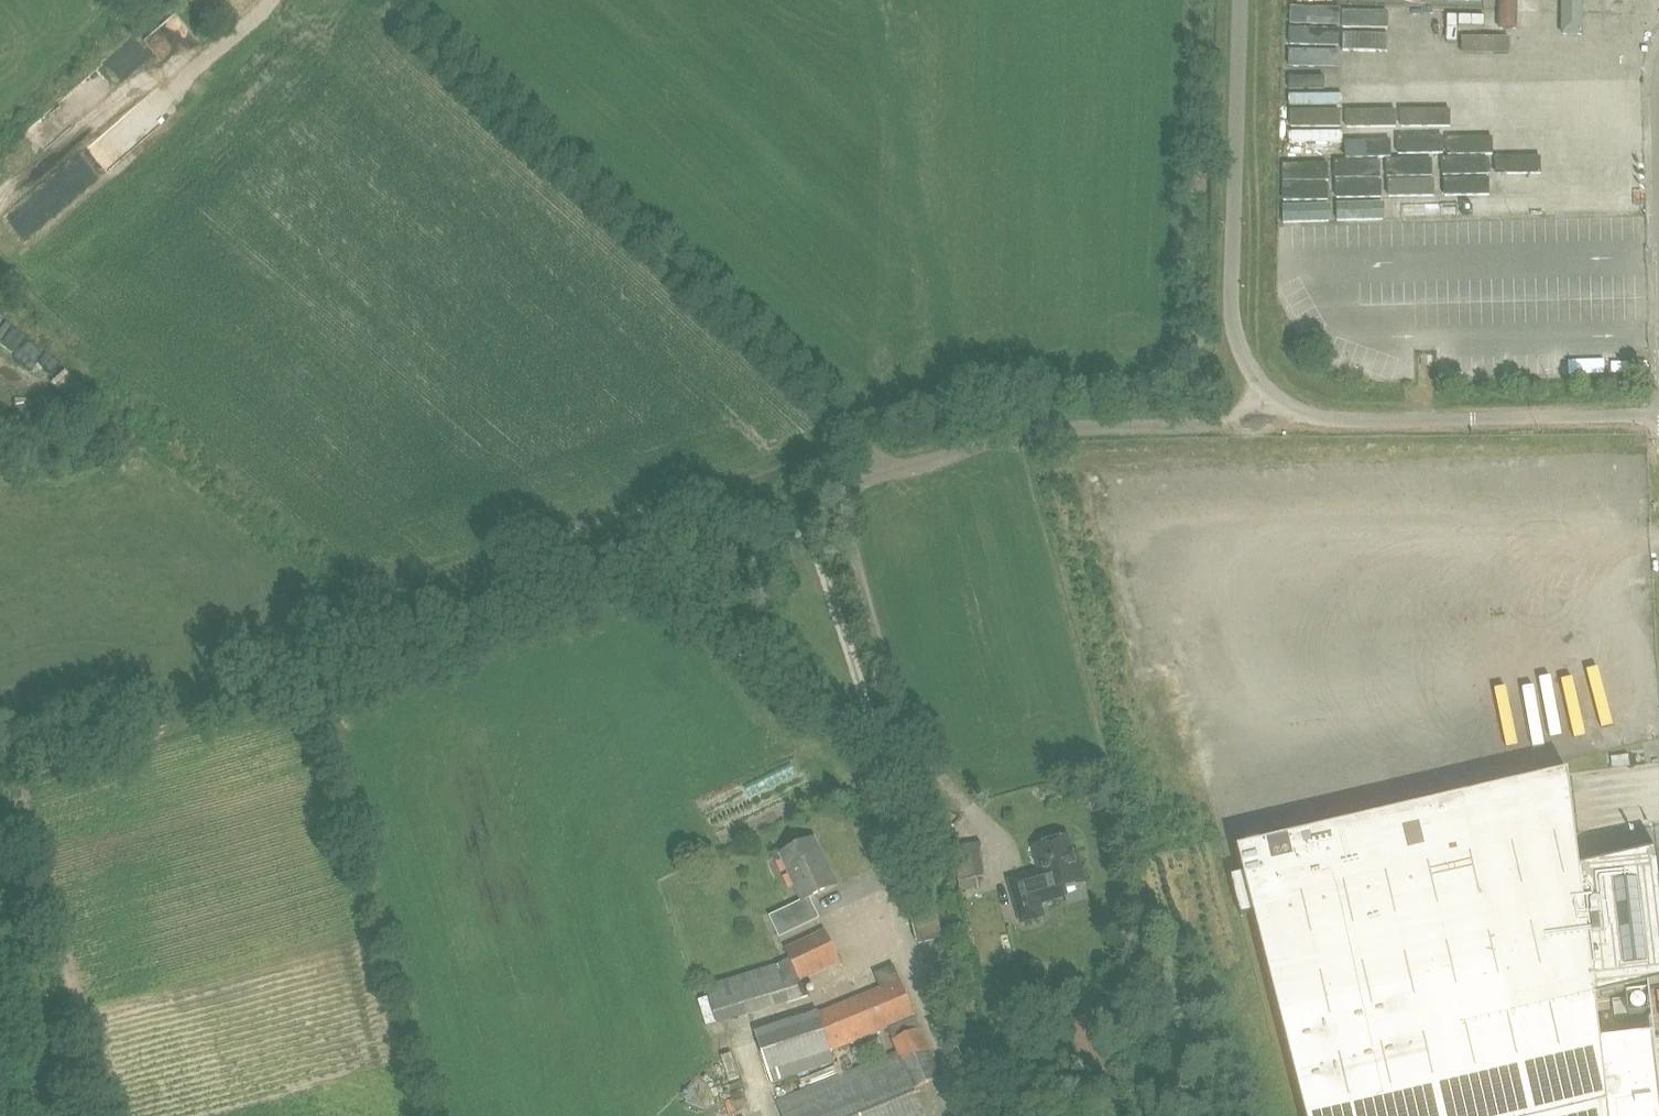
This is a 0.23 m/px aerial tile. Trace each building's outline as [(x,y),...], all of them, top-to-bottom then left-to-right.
[(1629,756),(1611,759),(1613,769),(1630,767),(1629,756)] [(1655,1037),(1602,1043),(1596,999),(1658,986),(1658,860),(1658,854),(1581,870),(1569,774),(1239,851),(1307,1115),(1658,1115),(1658,1067),(1655,1037)] [(804,902),(811,899),(838,886),(815,838),(781,854),(803,901),(804,902)] [(1031,874),(1011,881),(1023,923),(1044,917),(1040,904),(1066,896),(1069,907),(1090,901),(1084,879),(1076,853),(1072,854),(1067,838),(1035,847),(1040,865),(1041,865),(1044,873),(1032,877),(1031,874)] [(980,855),(978,844),(956,846),(958,858),(980,855)] [(804,902),(803,901),(770,917),(780,938),(820,919),(811,899),(804,902)] [(939,899),(917,904),(925,941),(948,936),(939,899)] [(790,959),(802,981),(841,962),(826,931),(786,950),(790,959)] [(809,996),(802,981),(790,959),(777,963),(790,1002),(809,996)] [(881,988),(901,981),(894,965),(875,973),(881,988)] [(893,1042),(921,1031),(901,981),(881,988),(818,1014),(820,1019),(831,1052),(888,1029),(893,1042)] [(1626,999),(1613,1001),(1615,1019),(1629,1018),(1626,999)] [(772,1083),(835,1062),(831,1052),(820,1019),(779,1032),(779,1033),(759,1040),(772,1083)] [(898,1053),(914,1089),(941,1078),(921,1031),(893,1042),(898,1053)] [(727,1047),(716,1051),(724,1077),(736,1073),(727,1047)] [(914,1089),(898,1053),(777,1104),(782,1115),(926,1115),(914,1089)]
